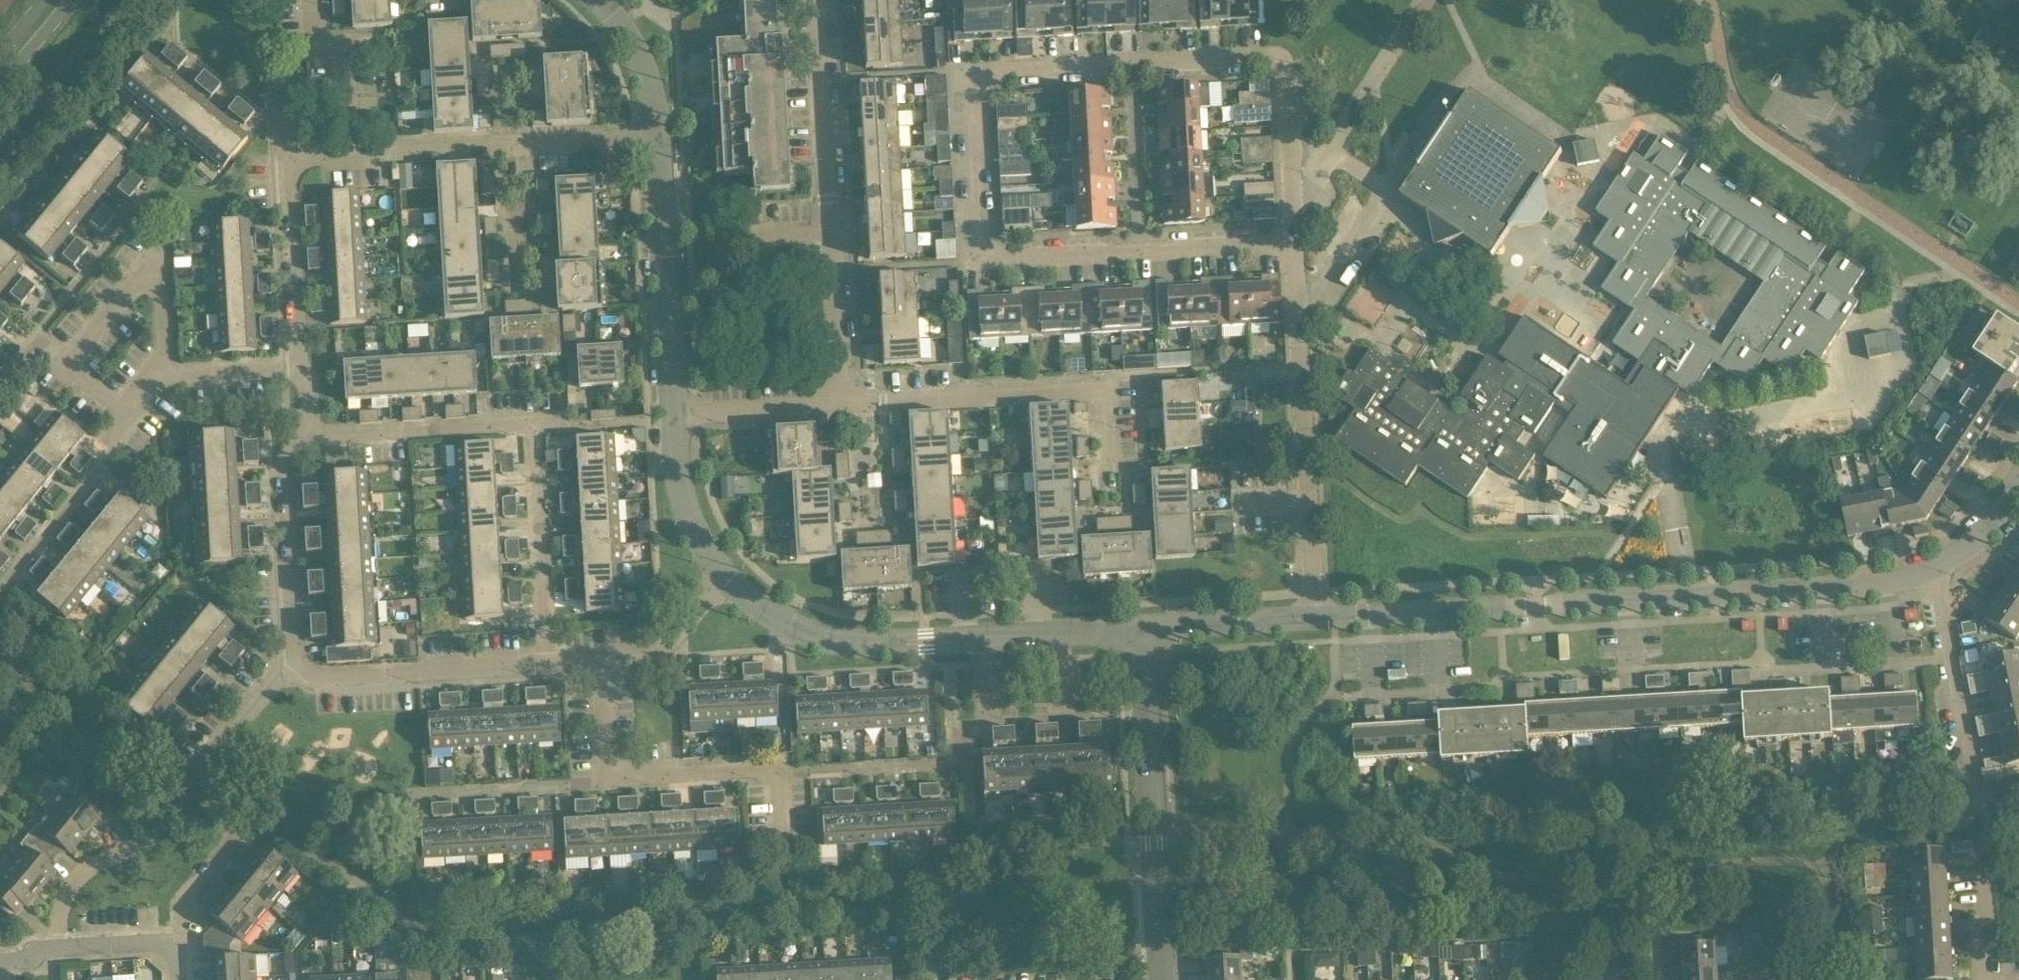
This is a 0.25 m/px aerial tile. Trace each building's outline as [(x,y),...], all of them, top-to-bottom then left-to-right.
[(506,40),(504,0),(470,2),(472,42),(506,40)] [(506,40),(541,38),(538,0),(512,0),(504,0),(506,40)] [(744,42),(715,44),(722,176),(751,174),(751,187),(759,186),(760,193),(758,193),(758,195),(788,193),(787,170),(780,40),(776,41),(774,0),(742,0),(744,42)] [(940,0),(931,0),(932,11),(941,11),(940,0)] [(980,0),(952,0),(954,43),(970,42),(969,35),(982,34),(980,0)] [(995,34),(996,40),(1011,40),(1009,0),(980,0),(982,34),(995,34)] [(1042,0),(1013,0),(1016,39),(1031,39),(1031,32),(1044,31),(1042,0)] [(1044,31),(1057,30),(1057,37),(1072,36),(1070,0),(1042,0),(1044,31)] [(1077,36),(1092,35),(1092,28),(1105,28),(1103,0),(1075,0),(1077,36)] [(1105,28),(1118,27),(1118,34),(1134,33),(1132,0),(1103,0),(1105,28)] [(1165,0),(1136,0),(1138,33),(1154,32),(1153,25),(1166,24),(1165,0)] [(1166,24),(1179,24),(1180,30),(1195,30),(1194,0),(1165,0),(1166,24)] [(1200,29),(1215,29),(1215,22),(1228,21),(1227,0),(1198,0),(1200,29)] [(1228,21),(1241,20),(1241,27),(1257,26),(1255,0),(1227,0),(1228,21)] [(2003,13),(2012,0),(1983,0),(2003,13)] [(898,1),(861,3),(863,25),(899,22),(898,1)] [(390,4),(350,6),(352,29),(391,26),(390,4)] [(332,16),(345,16),(344,6),(332,7),(332,16)] [(1945,10),(1939,19),(1938,20),(1951,29),(1958,19),(1945,10)] [(428,46),(467,44),(466,22),(427,24),(428,46)] [(899,22),(863,25),(864,46),(900,44),(899,22)] [(943,41),(942,29),(933,29),(934,42),(943,41)] [(1981,32),(1973,44),(1985,51),(1993,39),(1981,32)] [(943,41),(934,42),(935,55),(944,54),(943,41)] [(467,44),(428,46),(429,68),(468,66),(467,44)] [(900,44),(864,46),(865,68),(901,66),(900,44)] [(121,87),(138,101),(178,52),(170,45),(155,64),(146,56),(121,87)] [(507,58),(516,58),(515,45),(507,46),(507,58)] [(516,58),(525,57),(524,45),(515,45),(516,58)] [(490,59),(499,59),(498,46),(489,47),(490,59)] [(507,58),(507,46),(498,46),(499,59),(507,58)] [(138,101),(155,115),(180,85),(172,78),(187,59),(178,52),(138,101)] [(590,125),(586,58),(547,60),(551,127),(590,125)] [(468,66),(429,68),(431,90),(470,87),(468,66)] [(155,115),(172,128),(212,80),(203,73),(188,91),(180,85),(155,115)] [(489,86),(488,80),(488,77),(475,78),(476,87),(489,86)] [(172,128),(188,142),(213,112),(205,105),(220,87),(212,80),(172,128)] [(860,108),(896,106),(894,83),(858,86),(860,108)] [(1209,108),(1208,85),(1156,87),(1157,105),(1167,105),(1167,110),(1197,109),(1209,108)] [(476,96),(489,95),(489,86),(476,87),(476,96)] [(470,87),(431,90),(432,111),(471,109),(470,87)] [(1109,108),(1108,90),(1068,92),(1069,116),(1099,114),(1099,108),(1109,108)] [(1418,168),(1400,195),(1400,196),(1435,220),(1431,225),(1430,225),(1434,245),(1453,241),(1453,239),(1456,234),(1492,257),(1510,229),(1532,225),(1547,201),(1543,180),(1562,152),(1470,91),(1451,119),(1430,123),(1414,147),(1418,168)] [(1238,94),(1239,106),(1269,105),(1268,92),(1238,94)] [(933,103),(946,103),(946,94),(933,95),(933,103)] [(188,142),(205,156),(245,107),(236,100),(221,119),(213,112),(188,142)] [(946,103),(933,103),(926,104),(927,126),(948,124),(947,111),(946,103)] [(1026,105),(995,107),(996,120),(1027,118),(1026,105)] [(1270,121),(1269,105),(1239,106),(1233,107),(1234,123),(1270,121)] [(896,106),(860,108),(861,129),(897,127),(912,126),(911,113),(896,114),(896,106)] [(254,114),(251,112),(245,107),(205,156),(222,170),(247,140),(238,133),(254,114)] [(471,109),(432,111),(433,134),(472,131),(471,109)] [(1197,109),(1167,110),(1167,116),(1157,117),(1158,134),(1198,131),(1197,109)] [(1100,120),(1099,114),(1069,116),(1070,138),(1110,136),(1109,119),(1100,120)] [(1027,118),(996,120),(997,132),(1028,131),(1027,118)] [(491,130),(490,120),(478,121),(478,131),(491,130)] [(936,145),(936,147),(949,146),(949,137),(948,124),(927,126),(928,145),(936,145)] [(897,127),(861,129),(862,151),(898,149),(897,127)] [(1198,131),(1158,134),(1159,151),(1169,150),(1169,156),(1199,154),(1198,131)] [(101,135),(86,152),(135,192),(142,184),(124,169),(131,159),(101,135)] [(1061,140),(1046,140),(1047,161),(1062,160),(1062,162),(1072,161),(1102,160),(1101,154),(1111,153),(1110,136),(1070,138),(1061,139),(1061,140)] [(1620,264),(1603,290),(1636,312),(1614,345),(1639,362),(1679,388),(1691,396),(1713,363),(1746,385),(1763,359),(1788,376),(1805,351),(1820,361),(1836,336),(1831,333),(1835,328),(1840,331),(1858,304),(1848,297),(1865,272),(1838,254),(1829,268),(1818,260),(1827,246),(1699,161),(1690,175),(1678,168),(1687,154),(1661,136),(1644,162),(1634,155),(1616,182),(1621,185),(1617,191),(1612,188),(1596,212),(1611,222),(1594,247),(1620,264)] [(1241,152),(1272,150),(1271,138),(1240,139),(1241,152)] [(1595,140),(1573,145),(1578,166),(1599,162),(1595,140)] [(949,146),(936,147),(937,155),(937,162),(950,162),(949,154),(949,146)] [(898,149),(862,151),(863,172),(900,170),(898,149)] [(1272,163),(1272,150),(1241,152),(1242,164),(1272,163)] [(1029,151),(998,152),(999,165),(1029,163),(1029,151)] [(73,169),(103,194),(109,186),(128,201),(135,192),(86,152),(73,169)] [(1199,154),(1169,156),(1170,162),(1160,162),(1161,179),(1201,177),(1199,154)] [(1102,165),(1102,160),(1072,161),(1073,184),(1113,182),(1112,165),(1102,165)] [(1029,163),(999,165),(999,178),(1030,176),(1029,163)] [(436,188),(475,186),(474,164),(435,166),(436,188)] [(400,191),(413,190),(412,167),(400,167),(400,191)] [(73,169),(59,186),(108,226),(115,217),(96,202),(103,194),(73,169)] [(900,170),(863,172),(865,194),(901,192),(900,170)] [(494,185),(494,179),(493,176),(481,176),(481,186),(494,185)] [(1201,177),(1161,179),(1162,196),(1171,196),(1172,201),(1202,200),(1201,177)] [(554,180),(555,203),(594,201),(593,178),(554,180)] [(939,190),(952,189),(951,180),(938,181),(939,190)] [(535,182),(536,192),(548,191),(548,181),(535,182)] [(1073,184),(1073,195),(1062,195),(1063,206),(1074,205),(1074,207),(1104,205),(1104,199),(1114,199),(1113,182),(1073,184)] [(1243,197),(1274,196),(1274,183),(1243,185),(1243,197)] [(495,194),(494,185),(481,186),(482,195),(495,194)] [(45,202),(75,227),(82,219),(100,234),(108,226),(59,186),(45,202)] [(475,186),(436,188),(438,210),(477,208),(475,186)] [(952,189),(939,190),(939,198),(952,198),(952,189)] [(324,216),(358,214),(357,192),(323,194),(324,216)] [(901,192),(865,194),(866,216),(902,213),(901,192)] [(1275,219),(1274,196),(1243,197),(1244,210),(1252,210),(1253,220),(1275,219)] [(1001,211),(1032,209),(1031,197),(1000,198),(1001,211)] [(1162,208),(1163,225),(1203,223),(1202,200),(1172,201),(1172,207),(1162,208)] [(594,201),(555,203),(556,224),(595,222),(594,201)] [(45,202),(31,219),(80,259),(87,251),(69,235),(75,227),(45,202)] [(1105,211),(1104,205),(1074,207),(1075,230),(1115,228),(1114,210),(1105,211)] [(760,206),(741,207),(741,218),(760,217),(760,206)] [(304,207),(304,218),(318,217),(317,208),(315,207),(304,207)] [(477,208),(438,210),(439,232),(478,229),(477,208)] [(1033,224),(1032,209),(1001,211),(1002,234),(1033,232),(1033,224)] [(902,213),(866,216),(867,237),(903,235),(902,213)] [(358,214),(324,216),(325,238),(360,236),(358,214)] [(550,215),(537,216),(538,226),(550,225),(550,215)] [(318,217),(304,218),(305,228),(316,227),(318,225),(318,217)] [(80,259),(31,219),(17,236),(47,261),(55,252),(73,268),(80,259)] [(496,228),(496,222),(496,219),(483,219),(484,229),(496,228)] [(214,245),(248,243),(247,220),(212,222),(214,245)] [(595,222),(556,224),(558,246),(597,244),(595,222)] [(941,233),(954,232),(954,223),(941,224),(941,233)] [(1046,224),(1033,224),(1033,232),(1046,232),(1046,224)] [(538,226),(538,231),(538,235),(551,234),(550,225),(538,226)] [(497,237),(496,228),(484,229),(485,238),(497,237)] [(478,229),(439,232),(440,253),(479,251),(478,229)] [(254,242),(267,241),(267,231),(256,232),(253,234),(254,242)] [(942,241),(955,241),(954,232),(941,233),(942,241)] [(903,235),(867,237),(869,260),(905,257),(903,235)] [(360,236),(325,238),(326,260),(361,258),(360,236)] [(268,252),(267,241),(254,242),(254,251),(257,253),(268,252)] [(248,243),(214,245),(215,266),(250,264),(248,243)] [(597,244),(558,246),(559,268),(598,265),(597,244)] [(28,297),(35,289),(16,274),(23,265),(0,246),(0,275),(28,297)] [(306,250),(307,260),(320,260),(320,251),(318,249),(306,250)] [(479,251),(440,253),(441,275),(481,272),(479,251)] [(361,258),(326,260),(328,281),(362,279),(361,258)] [(552,259),(539,259),(540,264),(540,268),(553,267),(552,259)] [(320,260),(307,260),(307,270),(319,270),(321,268),(320,260)] [(499,271),(499,265),(499,262),(486,263),(487,272),(499,271)] [(250,264),(215,266),(216,288),(251,286),(250,264)] [(559,268),(560,289),(599,287),(598,265),(559,268)] [(553,267),(540,268),(540,269),(541,276),(553,275),(553,267)] [(500,281),(499,271),(487,272),(487,281),(500,281)] [(481,272),(441,275),(443,296),(482,294),(481,272)] [(257,285),(270,284),(270,274),(258,275),(256,277),(257,285)] [(2,291),(21,306),(28,297),(0,275),(0,293),(2,291)] [(541,281),(541,285),(554,284),(553,275),(541,276),(541,281)] [(879,299),(915,297),(914,275),(878,277),(879,299)] [(1247,286),(1249,325),(1280,324),(1277,275),(1260,276),(1260,285),(1247,286)] [(1200,288),(1186,289),(1188,329),(1190,329),(1190,341),(1218,340),(1218,327),(1219,327),(1216,278),(1200,279),(1200,288)] [(1219,327),(1249,325),(1247,286),(1233,286),(1233,278),(1216,278),(1219,327)] [(362,279),(328,281),(329,303),(363,301),(362,279)] [(1158,330),(1188,329),(1186,289),(1173,290),(1172,281),(1155,282),(1158,330)] [(948,283),(949,295),(958,294),(957,282),(948,283)] [(1118,293),(1120,333),(1151,331),(1148,282),(1132,283),(1132,292),(1118,293)] [(271,294),(270,284),(257,285),(257,293),(259,296),(271,294)] [(1060,336),(1090,334),(1087,285),(1071,286),(1071,295),(1058,296),(1060,336)] [(1090,334),(1120,333),(1118,293),(1105,293),(1104,285),(1087,285),(1090,334)] [(251,286),(216,288),(217,309),(252,307),(251,286)] [(599,287),(560,289),(561,312),(600,309),(599,287)] [(1030,337),(1060,336),(1058,296),(1044,297),(1043,288),(1027,289),(1030,337)] [(999,339),(1030,337),(1027,289),(1010,290),(1011,298),(997,299),(999,339)] [(969,341),(999,339),(997,299),(984,300),(983,291),(966,292),(969,341)] [(309,293),(309,303),(323,303),(322,294),(320,293),(309,293)] [(1417,300),(1416,302),(1464,334),(1467,329),(1470,325),(1478,312),(1468,305),(1459,318),(1422,293),(1417,300)] [(482,294),(443,296),(444,319),(483,316),(482,294)] [(958,294),(949,295),(950,308),(959,307),(958,294)] [(915,297),(879,299),(880,321),(916,319),(915,297)] [(522,314),(531,313),(530,300),(521,301),(522,314)] [(539,313),(539,300),(530,300),(531,313),(539,313)] [(363,301),(329,303),(330,325),(365,323),(363,301)] [(505,315),(513,314),(513,301),(504,302),(505,315)] [(521,301),(518,301),(513,301),(513,314),(522,314),(521,301)] [(323,303),(309,303),(310,313),(321,313),(323,311),(323,303)] [(252,307),(217,309),(219,331),(253,329),(252,307)] [(946,317),(947,338),(961,338),(960,316),(946,317)] [(1501,353),(1499,356),(1507,362),(1504,367),(1514,374),(1503,391),(1520,402),(1530,387),(1555,404),(1571,415),(1544,457),(1545,458),(1556,465),(1559,460),(1595,484),(1591,489),(1607,499),(1620,480),(1615,476),(1631,451),(1636,455),(1644,443),(1642,435),(1645,431),(1661,407),(1666,410),(1679,390),(1678,389),(1679,388),(1639,362),(1625,383),(1621,381),(1611,374),(1608,378),(1607,379),(1586,365),(1585,357),(1571,347),(1567,352),(1558,346),(1538,333),(1542,328),(1530,320),(1525,317),(1510,339),(1501,353)] [(1974,317),(1964,332),(1972,336),(1981,322),(1974,317)] [(1988,364),(1988,363),(2009,377),(2018,362),(2018,331),(1998,317),(1973,354),(1988,364)] [(259,328),(273,328),(272,318),(261,318),(259,320),(259,328)] [(523,320),(525,359),(560,357),(557,318),(523,320)] [(916,319),(880,321),(881,342),(918,340),(916,319)] [(490,361),(492,361),(525,359),(523,320),(488,322),(490,361)] [(474,334),(484,334),(483,321),(473,321),(474,334)] [(273,328),(259,328),(259,337),(262,339),(273,338),(273,328)] [(253,329),(219,331),(220,353),(255,351),(253,329)] [(1886,333),(1864,338),(1869,360),(1890,355),(1886,333)] [(962,364),(961,338),(947,338),(949,365),(962,364)] [(918,340),(881,342),(883,365),(919,362),(918,340)] [(611,347),(598,347),(601,387),(623,385),(620,341),(619,341),(619,342),(611,343),(611,347)] [(578,388),(601,387),(598,347),(585,348),(585,344),(577,345),(577,344),(575,344),(578,388)] [(1349,372),(1333,396),(1356,411),(1336,440),(1406,486),(1419,467),(1468,499),(1492,463),(1519,481),(1535,456),(1517,444),(1527,429),(1535,434),(1555,404),(1530,387),(1520,402),(1503,391),(1514,374),(1504,367),(1488,356),(1461,396),(1473,404),(1463,418),(1439,402),(1439,401),(1438,401),(1436,404),(1407,385),(1409,382),(1408,381),(1408,382),(1378,362),(1381,357),(1371,350),(1354,375),(1349,372)] [(1190,365),(1203,364),(1202,351),(1189,352),(1190,365)] [(1234,353),(1222,353),(1223,364),(1235,363),(1234,353)] [(474,355),(451,356),(453,395),(476,394),(474,355)] [(451,356),(429,357),(432,397),(453,395),(451,356)] [(1064,373),(1083,372),(1082,356),(1063,357),(1064,373)] [(1155,356),(1137,357),(1138,370),(1156,370),(1155,356)] [(429,357),(408,359),(410,398),(432,397),(429,357)] [(408,359),(386,360),(389,399),(410,398),(408,359)] [(367,400),(389,399),(386,360),(365,361),(367,400)] [(342,363),(345,402),(367,400),(365,361),(342,363)] [(2018,382),(2009,377),(1988,363),(1988,364),(1976,381),(2006,401),(2018,382)] [(1019,366),(1009,367),(1010,376),(1020,375),(1019,366)] [(1994,419),(2006,401),(1976,381),(1964,399),(1994,419)] [(1160,385),(1162,407),(1198,405),(1196,383),(1160,385)] [(1243,390),(1244,402),(1253,401),(1252,389),(1243,390)] [(15,396),(8,405),(9,406),(17,412),(24,404),(15,396)] [(2018,409),(2018,400),(2015,397),(2011,404),(2018,409)] [(1964,399),(1953,417),(1982,437),(1994,419),(1964,399)] [(1254,414),(1253,401),(1244,402),(1245,415),(1254,414)] [(1086,404),(1073,405),(1073,415),(1086,414),(1086,404)] [(2018,417),(2018,409),(2011,404),(2006,411),(2018,418),(2018,417)] [(1067,405),(1028,407),(1029,430),(1068,427),(1067,405)] [(1198,405),(1162,407),(1163,429),(1199,426),(1198,405)] [(454,419),(454,406),(444,407),(445,419),(454,419)] [(454,406),(454,419),(464,418),(464,416),(463,406),(454,406)] [(3,415),(9,420),(15,412),(9,407),(3,415)] [(411,421),(420,421),(420,408),(411,409),(411,421)] [(411,421),(411,409),(401,409),(402,422),(411,421)] [(368,412),(368,424),(378,423),(377,411),(368,412)] [(602,412),(603,420),(615,420),(615,411),(602,412)] [(358,412),(359,423),(359,424),(368,424),(368,412),(358,412)] [(590,412),(590,419),(590,421),(603,420),(602,412),(590,412)] [(946,412),(907,414),(909,437),(948,435),(946,412)] [(55,414),(41,431),(70,455),(84,437),(55,414)] [(888,416),(889,426),(902,425),(901,415),(888,416)] [(1970,455),(1982,437),(1953,417),(1941,435),(1970,455)] [(1199,426),(1163,429),(1164,451),(1201,449),(1199,426)] [(1070,449),(1068,427),(1029,430),(1031,451),(1070,449)] [(770,452),(809,450),(808,428),(769,430),(770,452)] [(633,433),(634,437),(637,440),(641,442),(643,442),(645,442),(644,429),(633,430),(633,433)] [(41,431),(27,448),(56,471),(70,455),(41,431)] [(194,458),(257,454),(257,443),(233,444),(232,433),(193,435),(194,458)] [(1256,445),(1255,433),(1246,433),(1247,446),(1256,445)] [(1991,433),(1987,440),(1998,448),(2003,441),(1991,433)] [(910,458),(949,456),(948,435),(909,437),(910,458)] [(1958,473),(1970,455),(1941,435),(1929,453),(1958,473)] [(576,461),(614,459),(612,436),(575,438),(576,461)] [(1076,449),(1088,448),(1088,439),(1075,439),(1076,449)] [(1769,439),(1754,442),(1756,454),(1771,451),(1769,439)] [(1001,440),(992,440),(992,453),(1001,453),(1001,440)] [(1994,454),(1998,448),(1987,440),(1982,446),(1994,454)] [(985,453),(985,442),(976,442),(977,454),(985,453)] [(456,468),(493,466),(492,443),(455,445),(456,468)] [(27,448),(14,464),(43,488),(56,471),(27,448)] [(1076,458),(1089,457),(1088,448),(1076,449),(1076,458)] [(1071,471),(1070,449),(1031,451),(1032,473),(1071,471)] [(810,471),(809,450),(770,452),(771,476),(791,474),(791,473),(811,472),(810,471)] [(890,450),(891,459),(904,459),(903,450),(890,450)] [(1877,464),(1875,450),(1867,452),(1869,466),(1877,464)] [(74,458),(85,467),(91,459),(83,451),(80,452),(74,458)] [(568,451),(544,452),(545,463),(557,462),(570,461),(570,453),(568,451)] [(1929,453),(1917,471),(1946,490),(1958,473),(1929,453)] [(196,479),(235,477),(234,466),(258,465),(257,454),(194,458),(196,479)] [(499,465),(513,464),(512,454),(501,455),(499,457),(499,465)] [(847,454),(834,455),(835,463),(848,462),(847,454)] [(949,456),(910,458),(911,480),(950,478),(949,456)] [(1831,459),(1834,473),(1842,471),(1839,457),(1831,459)] [(79,475),(85,467),(74,458),(69,464),(70,467),(79,475)] [(614,459),(576,461),(578,482),(615,480),(614,459)] [(891,459),(891,469),(904,468),(904,459),(891,459)] [(570,461),(557,462),(558,472),(569,471),(571,470),(570,461)] [(848,462),(835,463),(836,472),(848,471),(848,462)] [(972,462),(972,473),(986,472),(986,462),(972,462)] [(0,481),(29,505),(43,488),(14,464),(0,481)] [(513,464),(499,465),(500,473),(502,475),(513,474),(513,464)] [(493,466),(456,468),(457,489),(495,487),(493,466)] [(1967,469),(1963,476),(1975,484),(1979,477),(1967,469)] [(830,470),(810,471),(811,472),(791,473),(791,474),(792,495),(831,493),(830,470)] [(1149,472),(1151,494),(1190,492),(1189,470),(1149,472)] [(848,471),(836,472),(836,480),(848,479),(849,479),(848,471)] [(1072,492),(1071,471),(1032,473),(1033,494),(1072,492)] [(1934,508),(1946,490),(1917,471),(1905,489),(1934,508)] [(302,499),(365,495),(363,473),(324,475),(325,487),(301,488),(302,499)] [(1970,490),(1975,484),(1963,476),(1958,483),(1970,490)] [(197,501),(260,497),(259,486),(235,487),(235,477),(196,479),(197,501)] [(1883,494),(1890,528),(1926,521),(1934,508),(1905,489),(1891,492),(1888,477),(1877,479),(1880,494),(1883,494)] [(911,480),(912,502),(951,499),(950,478),(911,480)] [(616,502),(615,480),(578,482),(579,504),(616,502)] [(15,522),(29,505),(0,481),(0,509),(15,522)] [(1091,491),(1090,482),(1077,482),(1078,492),(1091,491)] [(47,491),(57,500),(64,492),(55,485),(53,485),(47,491)] [(1131,486),(1132,495),(1145,495),(1144,485),(1131,486)] [(457,489),(458,511),(496,509),(495,487),(457,489)] [(57,500),(47,491),(42,498),(42,500),(51,507),(57,500)] [(90,498),(100,507),(105,501),(105,498),(96,491),(90,498)] [(1091,491),(1078,492),(1079,501),(1091,500),(1091,491)] [(893,493),(894,503),(906,502),(906,492),(893,493)] [(1073,514),(1072,492),(1033,494),(1035,516),(1073,514)] [(1190,492),(1151,494),(1152,516),(1191,514),(1190,492)] [(792,495),(793,516),(832,514),(831,493),(792,495)] [(105,511),(134,535),(149,518),(119,494),(105,511)] [(559,505),(572,504),(572,496),(570,494),(559,495),(559,505)] [(1869,532),(1890,528),(1883,494),(1880,494),(1862,498),(1869,532)] [(327,519),(366,517),(365,495),(302,499),(302,510),(326,509),(327,519)] [(1132,495),(1132,505),(1145,504),(1145,495),(1132,495)] [(198,522),(237,520),(237,509),(261,508),(260,497),(197,501),(198,522)] [(100,507),(90,498),(83,506),(93,514),(95,514),(100,507)] [(502,508),(515,508),(515,498),(503,498),(501,500),(502,508)] [(1847,537),(1869,532),(1862,498),(1840,502),(1847,537)] [(951,499),(912,502),(913,523),(953,521),(951,499)] [(616,502),(579,504),(580,525),(618,523),(616,502)] [(894,503),(894,512),(907,511),(906,502),(894,503)] [(572,504),(559,505),(560,515),(572,514),(573,512),(572,504)] [(851,513),(850,504),(837,504),(838,514),(851,513)] [(1943,505),(1939,512),(1951,520),(1955,513),(1943,505)] [(515,508),(502,508),(502,516),(504,518),(515,517),(515,508)] [(2,538),(15,522),(0,509),(0,537),(2,538)] [(496,509),(458,511),(460,533),(497,530),(496,509)] [(120,552),(134,535),(105,511),(91,528),(120,552)] [(839,523),(851,522),(851,513),(838,514),(839,523)] [(834,536),(832,514),(793,516),(794,538),(834,536)] [(1075,535),(1073,514),(1035,516),(1036,538),(1075,535)] [(1152,516),(1153,538),(1193,535),(1191,514),(1152,516)] [(304,542),(367,538),(366,517),(327,519),(328,530),(304,531),(304,542)] [(1131,530),(1130,517),(1122,518),(1122,531),(1131,530)] [(20,525),(30,533),(37,526),(28,518),(25,518),(20,525)] [(1122,531),(1122,518),(1113,519),(1114,531),(1122,531)] [(1105,532),(1104,519),(1096,520),(1096,532),(1105,532)] [(1114,531),(1113,519),(1104,519),(1105,532),(1114,531)] [(1217,520),(1217,535),(1231,534),(1231,519),(1217,520)] [(199,544),(263,540),(262,529),(238,530),(237,520),(198,522),(199,544)] [(913,523),(915,545),(954,542),(953,521),(913,523)] [(618,523),(580,525),(581,547),(619,545),(618,523)] [(63,532),(73,541),(78,535),(78,531),(69,524),(63,532)] [(30,533),(20,525),(15,531),(15,534),(24,541),(30,533)] [(1927,526),(1913,529),(1914,537),(1928,535),(1927,526)] [(120,552),(91,528),(78,545),(107,568),(120,552)] [(460,533),(461,554),(499,552),(497,530),(460,533)] [(882,545),(891,545),(890,531),(881,532),(882,545)] [(73,541),(63,532),(56,540),(65,547),(67,547),(73,541)] [(873,532),(869,533),(864,533),(865,546),(873,546),(873,532)] [(873,546),(882,545),(881,532),(873,532),(873,546)] [(856,547),(865,546),(864,533),(855,534),(856,547)] [(1036,538),(1037,560),(1076,558),(1075,535),(1036,538)] [(1149,535),(1114,537),(1116,576),(1151,574),(1149,535)] [(1193,535),(1153,538),(1155,560),(1194,558),(1193,535)] [(796,561),(824,559),(835,558),(834,536),(794,538),(796,561)] [(553,548),(562,548),(575,547),(575,539),(573,537),(553,539),(553,548)] [(1082,578),(1116,576),(1114,537),(1079,539),(1082,578)] [(330,562),(369,560),(367,538),(304,542),(305,553),(329,552),(330,562)] [(263,540),(199,544),(201,566),(240,564),(239,552),(263,551),(263,540)] [(505,551),(518,551),(517,541),(506,541),(504,543),(505,551)] [(954,542),(915,545),(916,567),(955,565),(954,542)] [(1221,545),(1222,556),(1233,555),(1233,544),(1232,544),(1221,545)] [(93,585),(107,568),(78,545),(64,561),(93,585)] [(619,545),(581,547),(583,569),(620,566),(619,545)] [(576,556),(575,547),(562,548),(563,558),(574,557),(576,556)] [(908,549),(874,551),(876,591),(910,588),(908,549)] [(518,551),(505,551),(505,560),(507,561),(518,561),(518,551)] [(839,554),(840,562),(842,593),(876,591),(874,551),(839,554)] [(3,567),(9,559),(1,552),(0,552),(0,564),(3,567)] [(499,552),(461,554),(462,576),(500,573),(499,552)] [(990,553),(979,554),(979,565),(991,564),(990,553)] [(35,565),(46,574),(51,568),(51,564),(41,558),(35,565)] [(427,567),(427,559),(419,559),(419,567),(427,567)] [(307,585),(370,581),(369,560),(330,562),(330,573),(306,574),(307,585)] [(79,602),(93,585),(64,561),(50,578),(79,602)] [(836,575),(835,563),(825,563),(826,576),(836,575)] [(46,574),(35,565),(29,573),(38,580),(40,580),(46,574)] [(621,588),(620,566),(583,569),(584,590),(621,588)] [(2009,584),(2018,590),(2018,569),(2009,584)] [(462,576),(464,597),(501,595),(500,573),(462,576)] [(79,602),(50,578),(36,595),(65,619),(79,602)] [(564,591),(578,591),(577,582),(575,580),(564,581),(564,591)] [(332,605),(371,603),(370,581),(307,585),(308,596),(332,595),(332,605)] [(507,594),(520,594),(520,584),(509,584),(507,586),(507,594)] [(1997,601),(2018,616),(2018,590),(2009,584),(1997,601)] [(621,588),(584,590),(585,613),(623,610),(621,588)] [(578,591),(564,591),(565,601),(577,601),(578,599),(578,591)] [(520,594),(507,594),(508,603),(509,605),(521,604),(520,594)] [(501,595),(464,597),(465,620),(502,618),(501,595)] [(1997,601),(1985,620),(2016,641),(2018,636),(2018,616),(1997,601)] [(310,628),(372,625),(371,603),(332,605),(333,616),(309,617),(310,628)] [(202,604),(188,621),(237,661),(244,652),(225,637),(232,628),(202,604)] [(174,638),(204,662),(211,654),(230,669),(237,661),(188,621),(174,638)] [(1972,623),(1962,625),(1964,635),(1974,633),(1972,623)] [(372,625),(310,628),(310,639),(334,638),(335,648),(325,649),(326,664),(371,662),(370,647),(374,647),(372,625)] [(406,626),(406,636),(414,635),(414,625),(406,626)] [(174,638),(161,655),(209,694),(216,686),(198,670),(204,662),(174,638)] [(415,656),(414,643),(404,643),(405,657),(415,656)] [(2018,676),(2018,653),(1985,660),(1990,682),(2018,676)] [(147,671),(177,696),(184,688),(202,703),(209,694),(161,655),(147,671)] [(752,678),(752,664),(742,665),(742,676),(744,678),(752,678)] [(752,664),(752,678),(761,677),(762,675),(762,664),(752,664)] [(709,680),(709,666),(699,667),(699,678),(701,681),(709,680)] [(709,666),(709,680),(718,679),(719,678),(719,666),(709,666)] [(147,671),(133,688),(182,728),(189,719),(170,704),(177,696),(147,671)] [(1732,684),(1741,683),(1741,671),(1732,672),(1732,684)] [(1745,743),(1767,742),(1765,696),(1751,697),(1750,671),(1741,671),(1741,683),(1742,692),(1744,726),(1745,743)] [(902,673),(891,674),(892,685),(894,687),(902,687),(902,673)] [(902,673),(902,687),(911,686),(912,684),(912,673),(902,673)] [(1689,686),(1699,686),(1698,674),(1689,675),(1689,686)] [(1707,674),(1698,674),(1699,686),(1708,685),(1707,674)] [(1967,677),(1969,686),(1982,683),(1981,674),(1967,677)] [(859,676),(859,689),(868,689),(869,687),(869,675),(859,676)] [(1894,687),(1893,675),(1884,676),(1885,687),(1894,687)] [(1903,675),(1893,675),(1894,687),(1903,686),(1903,675)] [(859,676),(848,676),(849,688),(851,689),(859,689),(859,676)] [(1664,676),(1655,677),(1656,688),(1665,688),(1664,676)] [(1990,682),(1994,703),(2018,698),(2018,676),(1990,682)] [(1646,689),(1656,688),(1655,677),(1645,677),(1646,689)] [(1860,677),(1850,678),(1851,690),(1860,689),(1860,677)] [(815,678),(805,679),(806,690),(808,692),(816,692),(815,678)] [(815,678),(816,692),(824,691),(826,689),(826,678),(815,678)] [(1842,690),(1851,690),(1850,678),(1841,678),(1842,690)] [(1603,692),(1612,691),(1611,679),(1602,680),(1603,692)] [(1620,679),(1611,679),(1612,691),(1621,690),(1620,679)] [(1577,681),(1568,682),(1569,693),(1578,693),(1577,681)] [(753,684),(755,718),(777,717),(775,682),(753,684)] [(1560,694),(1569,693),(1568,682),(1559,682),(1560,694)] [(1984,693),(1982,683),(1969,686),(1971,695),(1984,693)] [(731,685),(733,720),(755,718),(753,684),(731,685)] [(1529,756),(1528,738),(1526,705),(1526,696),(1525,684),(1516,685),(1518,710),(1504,711),(1507,757),(1529,756)] [(1534,684),(1525,684),(1526,696),(1535,696),(1534,684)] [(712,721),(733,720),(731,685),(710,686),(712,721)] [(712,721),(710,686),(687,687),(689,722),(712,721)] [(182,728),(133,688),(119,706),(149,730),(156,721),(175,736),(182,728)] [(534,689),(536,702),(544,702),(545,700),(545,688),(534,689)] [(536,702),(534,689),(524,689),(525,701),(527,703),(536,702)] [(492,705),(491,691),(481,692),(482,703),(484,705),(492,705)] [(491,691),(492,705),(500,704),(502,702),(502,691),(491,691)] [(903,693),(905,727),(927,726),(925,691),(903,693)] [(1742,692),(1721,693),(1723,727),(1744,726),(1742,692)] [(1830,692),(1808,693),(1810,739),(1833,738),(1830,700),(1830,692)] [(458,693),(448,694),(449,707),(458,707),(459,705),(458,693)] [(883,729),(905,727),(903,693),(881,694),(883,729)] [(1701,728),(1723,727),(1721,693),(1699,695),(1701,728)] [(1789,741),(1810,739),(1808,693),(1786,695),(1789,741)] [(441,708),(449,707),(448,694),(438,695),(439,707),(441,708)] [(860,695),(862,730),(883,729),(881,694),(860,695)] [(840,731),(862,730),(860,695),(838,696),(840,731)] [(1699,695),(1677,696),(1679,729),(1701,728),(1699,695)] [(1767,742),(1789,741),(1786,695),(1765,696),(1767,742)] [(1917,695),(1895,696),(1897,729),(1919,728),(1917,695)] [(817,698),(819,732),(840,731),(838,696),(817,698)] [(1658,731),(1679,729),(1677,696),(1656,697),(1658,731)] [(1875,731),(1897,729),(1895,696),(1873,697),(1875,731)] [(1656,697),(1634,699),(1636,732),(1658,731),(1656,697)] [(1873,697),(1852,698),(1854,732),(1875,731),(1873,697)] [(796,734),(819,732),(817,698),(794,699),(796,734)] [(1852,698),(1830,700),(1833,738),(1833,745),(1854,744),(1854,732),(1852,698)] [(2018,720),(2018,698),(1994,703),(1998,724),(2018,720)] [(1614,733),(1636,732),(1634,699),(1612,700),(1614,733)] [(1612,700),(1591,701),(1593,735),(1614,733),(1612,700)] [(1571,736),(1593,735),(1591,701),(1569,702),(1571,736)] [(1550,737),(1571,736),(1569,702),(1548,704),(1550,737)] [(1418,715),(1417,703),(1408,704),(1408,716),(1418,715)] [(1417,703),(1418,715),(1427,715),(1426,703),(1417,703)] [(1528,738),(1550,737),(1548,704),(1526,705),(1528,738)] [(1383,705),(1374,706),(1374,718),(1383,717),(1383,705)] [(1374,718),(1374,706),(1365,706),(1365,718),(1374,718)] [(536,708),(538,743),(560,742),(558,707),(536,708)] [(514,710),(516,744),(538,743),(536,708),(514,710)] [(493,711),(495,746),(516,744),(514,710),(493,711)] [(471,712),(473,747),(495,746),(493,711),(471,712)] [(1485,759),(1507,757),(1504,711),(1483,712),(1485,759)] [(450,713),(452,748),(473,747),(471,712),(450,713)] [(1483,712),(1461,714),(1464,760),(1485,759),(1483,712)] [(452,748),(450,713),(427,715),(429,749),(452,748)] [(1442,761),(1464,760),(1461,714),(1439,715),(1439,723),(1441,756),(1442,761)] [(1975,719),(1977,728),(1991,725),(1989,716),(1975,719)] [(1998,724),(2002,745),(2018,742),(2018,720),(1998,724)] [(1420,757),(1441,756),(1439,723),(1418,724),(1420,757)] [(1092,787),(1088,724),(1077,725),(1078,749),(1068,749),(1070,788),(1092,787)] [(1088,724),(1092,787),(1114,786),(1112,747),(1100,748),(1099,724),(1088,724)] [(1418,724),(1397,725),(1398,759),(1420,757),(1418,724)] [(1377,760),(1398,759),(1397,725),(1375,726),(1377,760)] [(1993,735),(1991,725),(1977,728),(1979,738),(1993,735)] [(1070,788),(1068,749),(1057,750),(1056,726),(1045,727),(1048,790),(1070,788)] [(1377,760),(1375,726),(1353,728),(1355,761),(1377,760)] [(1048,790),(1045,727),(1034,727),(1035,751),(1025,752),(1027,791),(1048,790)] [(1005,792),(1001,729),(990,730),(992,754),(981,755),(983,794),(1005,792)] [(1027,791),(1025,752),(1014,753),(1013,729),(1001,729),(1005,792),(1027,791)] [(2002,745),(2007,767),(2018,765),(2018,742),(2002,745)] [(23,760),(31,749),(22,743),(14,753),(23,760)] [(936,756),(936,747),(926,748),(926,757),(936,756)] [(2000,768),(1998,758),(1984,761),(1986,771),(2000,768)] [(1672,772),(1671,762),(1661,762),(1662,773),(1672,772)] [(1751,781),(1767,780),(1767,766),(1751,767),(1751,781)] [(452,772),(428,773),(429,787),(453,786),(452,772)] [(55,812),(85,837),(85,836),(98,820),(99,821),(99,820),(99,819),(106,811),(106,812),(107,811),(72,782),(64,792),(59,788),(46,804),(55,812)] [(1521,783),(1521,791),(1537,791),(1536,783),(1521,783)] [(929,798),(928,785),(918,786),(919,797),(921,799),(929,798)] [(938,785),(928,785),(929,798),(937,798),(939,796),(938,785)] [(895,787),(885,788),(886,801),(894,800),(896,798),(895,787)] [(886,801),(885,788),(875,788),(876,800),(878,801),(886,801)] [(852,789),(842,790),(843,803),(851,803),(853,801),(852,789)] [(843,803),(842,790),(832,791),(832,802),(835,804),(843,803)] [(723,792),(713,793),(714,806),(722,805),(723,803),(723,792)] [(706,807),(714,806),(713,793),(703,793),(704,805),(706,807)] [(662,810),(671,809),(670,795),(660,796),(661,808),(662,810)] [(680,795),(670,795),(671,809),(680,808),(681,806),(680,795)] [(637,797),(627,798),(628,811),(637,810),(638,808),(637,797)] [(537,798),(527,799),(528,811),(536,811),(538,809),(537,798)] [(619,812),(628,811),(627,798),(617,799),(617,810),(619,812)] [(519,812),(528,811),(527,799),(516,799),(517,811),(519,812)] [(576,814),(584,814),(583,800),(573,801),(574,813),(576,814)] [(593,800),(583,800),(584,814),(593,813),(594,811),(593,800)] [(484,814),(484,801),(474,802),(474,813),(476,815),(484,814)] [(484,801),(484,814),(492,814),(495,812),(494,801),(484,801)] [(440,804),(441,817),(449,817),(451,814),(451,803),(440,804)] [(952,803),(929,804),(931,839),(954,838),(952,803)] [(441,817),(440,804),(430,804),(431,816),(433,818),(441,817)] [(910,840),(931,839),(929,804),(908,806),(910,840)] [(908,806),(886,807),(888,842),(910,840),(908,806)] [(867,843),(888,842),(886,807),(865,808),(867,843)] [(845,844),(867,843),(865,808),(843,810),(845,844)] [(823,845),(845,844),(843,810),(821,811),(823,845)] [(714,812),(716,850),(739,848),(737,811),(714,812)] [(85,837),(55,812),(41,828),(37,825),(28,835),(53,856),(61,847),(71,855),(71,854),(71,853),(84,837),(85,838),(85,837)] [(695,851),(716,850),(714,812),(693,813),(695,851)] [(671,815),(673,852),(695,851),(693,813),(671,815)] [(649,816),(652,854),(673,852),(671,815),(649,816)] [(628,817),(630,855),(652,854),(649,816),(628,817)] [(528,818),(530,853),(552,851),(550,817),(528,818)] [(606,819),(609,856),(630,855),(628,817),(606,819)] [(506,819),(508,854),(530,853),(528,818),(506,819)] [(485,821),(487,855),(508,854),(506,819),(485,821)] [(585,820),(587,857),(609,856),(606,819),(585,820)] [(585,820),(562,821),(565,859),(565,871),(588,870),(587,857),(585,820)] [(463,822),(465,856),(487,855),(485,821),(463,822)] [(442,823),(444,858),(465,856),(463,822),(442,823)] [(444,858),(442,823),(419,824),(421,859),(444,858)] [(53,856),(28,835),(20,845),(24,849),(10,865),(41,891),(41,890),(41,889),(54,874),(55,874),(55,873),(46,865),(53,856)] [(238,855),(282,891),(297,874),(267,849),(259,859),(245,847),(238,855)] [(1898,848),(1884,849),(1884,859),(1898,858),(1898,848)] [(1910,852),(1912,874),(1946,872),(1945,850),(1910,852)] [(239,884),(269,908),(282,891),(238,855),(232,864),(246,875),(239,884)] [(41,891),(10,865),(3,859),(0,862),(0,909),(12,919),(24,906),(27,908),(27,907),(27,906),(40,890),(41,891)] [(1874,865),(1864,866),(1865,877),(1874,877),(1874,865)] [(1946,872),(1912,874),(1913,896),(1947,894),(1946,872)] [(655,873),(656,883),(666,882),(665,876),(661,873),(655,873)] [(1875,888),(1874,877),(1865,877),(1865,889),(1875,888)] [(211,889),(255,925),(269,908),(239,884),(232,892),(218,880),(211,889)] [(255,925),(211,889),(204,897),(218,908),(211,918),(216,922),(202,938),(229,947),(235,938),(241,942),(255,925)] [(1913,896),(1914,918),(1949,915),(1947,894),(1913,896)] [(1871,909),(1872,920),(1882,920),(1881,908),(1871,909)] [(322,914),(316,909),(312,914),(318,919),(322,914)] [(1949,915),(1914,918),(1915,939),(1950,937),(1949,915)] [(1882,931),(1882,920),(1872,920),(1873,932),(1882,931)] [(389,941),(389,935),(388,929),(376,930),(376,932),(377,942),(389,941)] [(339,944),(338,932),(331,932),(331,944),(339,944)] [(1380,937),(1380,946),(1390,946),(1390,937),(1380,937)] [(1915,939),(1917,961),(1951,958),(1950,937),(1915,939)] [(204,960),(215,959),(216,971),(198,971),(198,979),(232,979),(255,979),(254,956),(229,958),(229,947),(202,938),(204,960)] [(1682,946),(1683,966),(1684,971),(1717,969),(1715,948),(1726,947),(1726,938),(1714,939),(1714,944),(1682,946)] [(1368,939),(1368,948),(1380,948),(1379,939),(1368,939)] [(1412,942),(1399,942),(1399,954),(1412,954),(1412,942)] [(1759,942),(1743,943),(1744,965),(1761,964),(1759,942)] [(1510,944),(1511,958),(1520,957),(1519,943),(1510,944)] [(1502,958),(1511,958),(1510,944),(1502,944),(1502,958)] [(1454,961),(1464,961),(1463,946),(1453,947),(1454,961)] [(1471,946),(1463,946),(1464,961),(1472,960),(1471,946)] [(1486,946),(1477,946),(1478,960),(1487,960),(1486,946)] [(1426,957),(1438,956),(1437,947),(1425,948),(1426,957)] [(1874,952),(1875,963),(1884,963),(1884,951),(1874,952)] [(1209,979),(1242,979),(1241,962),(1252,961),(1252,952),(1240,953),(1240,958),(1208,960),(1209,979)] [(1368,966),(1367,952),(1358,953),(1359,967),(1368,966)] [(1367,952),(1368,966),(1377,966),(1376,952),(1367,952)] [(1340,953),(1314,955),(1315,969),(1341,967),(1340,953)] [(292,955),(283,955),(284,977),(293,976),(292,955)] [(1917,961),(1918,979),(1953,979),(1951,958),(1917,961)] [(867,962),(868,979),(890,979),(889,960),(867,962)] [(845,963),(846,979),(868,979),(867,962),(845,963)] [(824,979),(846,979),(845,963),(824,964),(824,979)] [(1885,974),(1884,963),(1875,963),(1875,975),(1885,974)] [(824,964),(802,966),(803,979),(824,979),(824,964)] [(781,979),(803,979),(802,966),(780,967),(781,979)] [(1717,969),(1684,971),(1683,966),(1672,967),(1673,976),(1684,975),(1684,979),(1717,979),(1717,969)] [(759,968),(760,979),(781,979),(780,967),(759,968)] [(737,969),(738,979),(760,979),(759,968),(737,969)] [(737,969),(715,971),(715,979),(738,979),(737,969)]
